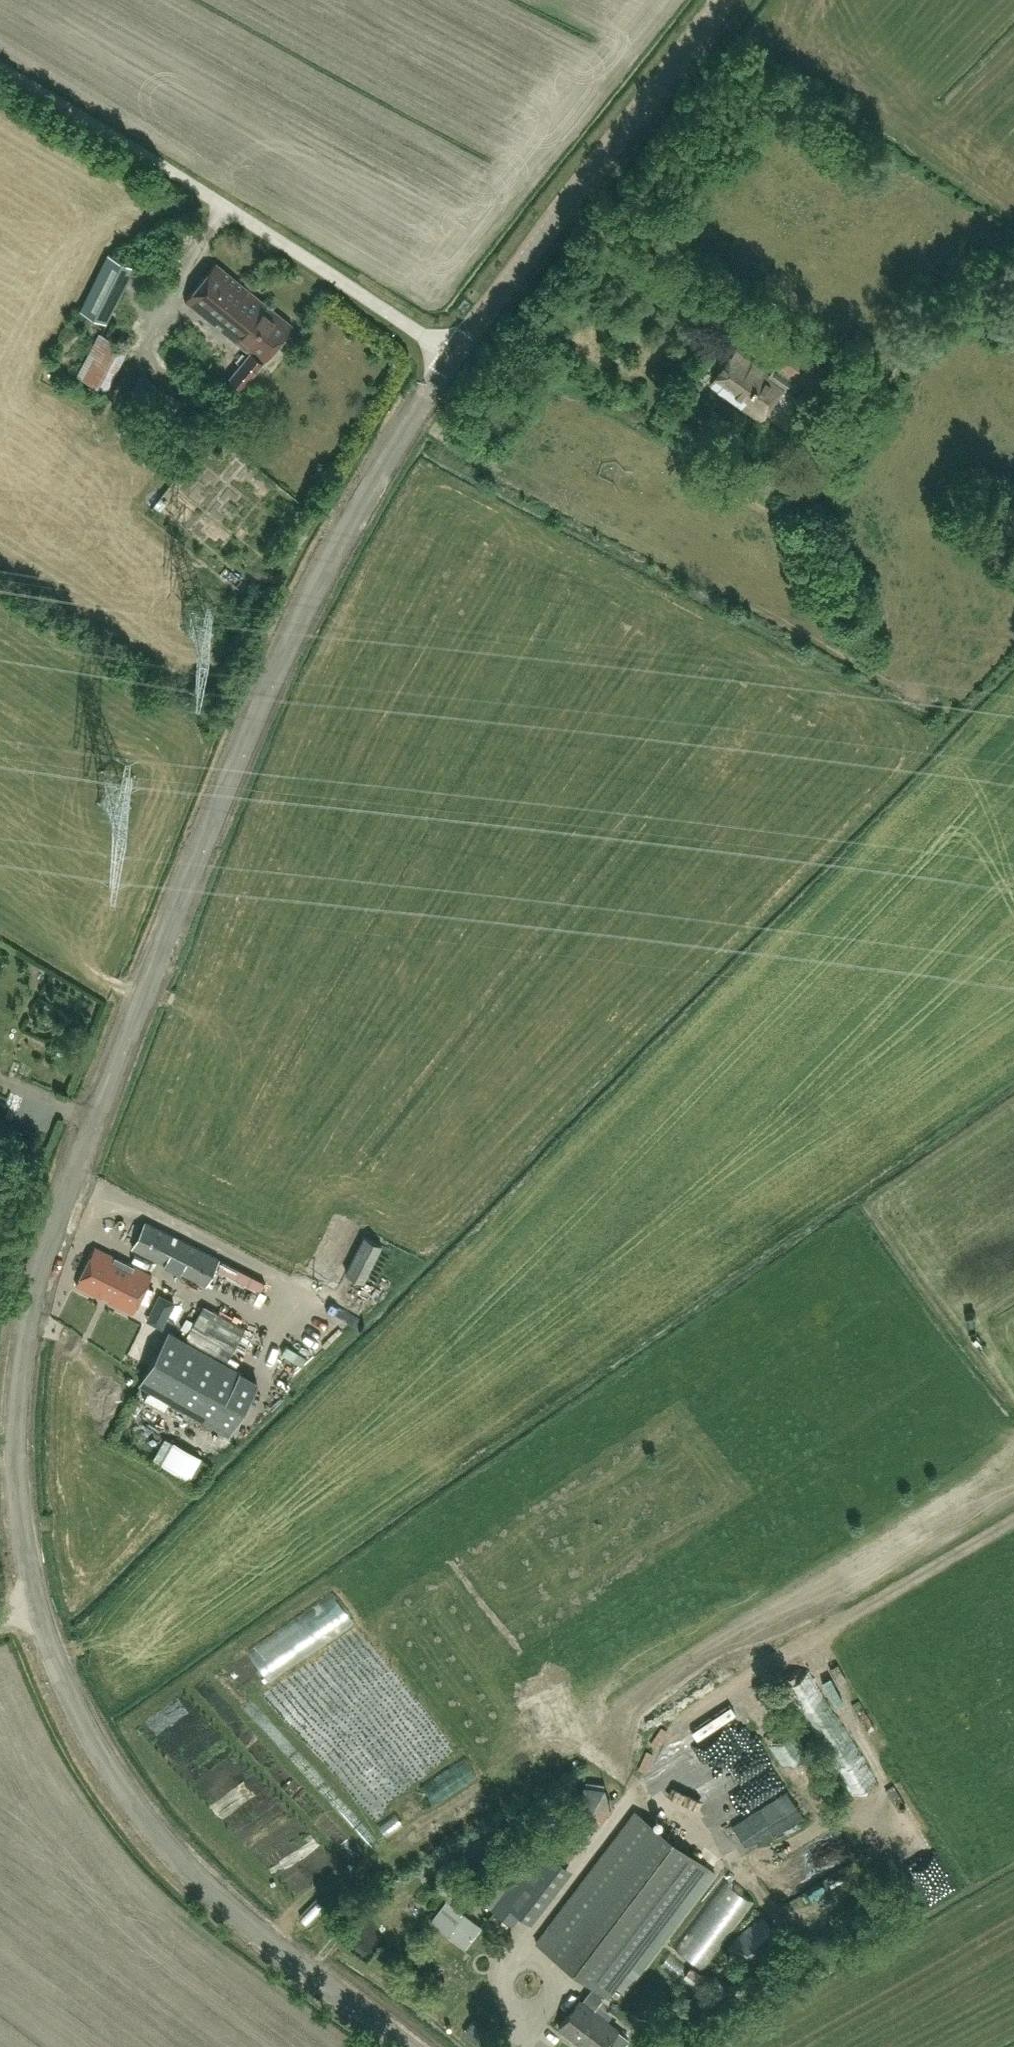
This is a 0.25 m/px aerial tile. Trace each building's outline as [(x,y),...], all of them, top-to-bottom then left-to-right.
[(134,267),(107,254),(80,309),(106,323),(134,267)] [(241,387),(292,325),(215,263),(185,300),(249,352),(229,377),(241,387)] [(816,394),(832,372),(792,343),(769,374),(734,350),(711,384),(762,419),(791,376),(816,394)] [(76,386),(108,397),(121,359),(89,348),(76,386)] [(148,480),(159,475),(154,462),(143,467),(148,480)] [(218,1258),(145,1221),(132,1248),(205,1284),(218,1258)] [(381,1245),(363,1236),(345,1271),(363,1280),(381,1245)] [(94,1246),(76,1284),(133,1313),(146,1286),(152,1275),(94,1246)] [(203,1304),(196,1316),(194,1320),(188,1330),(183,1338),(226,1362),(245,1328),(203,1304)] [(187,1316),(181,1326),(188,1330),(194,1320),(187,1316)] [(141,1383),(228,1432),(257,1380),(226,1362),(183,1338),(170,1331),(141,1383)] [(727,1819),(729,1823),(742,1854),(802,1828),(796,1813),(822,1802),(812,1779),(784,1791),(772,1765),(749,1775),(750,1778),(700,1800),(711,1826),(727,1819)] [(595,1797),(596,1812),(610,1812),(609,1797),(595,1797)] [(586,2046),(603,2046),(617,2028),(593,2009),(605,1993),(609,1996),(707,1866),(635,1811),(536,1941),(594,1985),(582,2001),(579,1999),(558,2026),(586,2046)] [(705,1837),(700,1849),(723,1860),(729,1849),(705,1837)] [(536,1848),(491,1919),(511,1932),(518,1920),(535,1931),(583,1855),(576,1850),(573,1856),(553,1843),(545,1854),(536,1848)] [(925,1909),(953,1894),(941,1873),(913,1887),(925,1909)] [(673,1946),(705,1969),(754,1902),(725,1878),(673,1946)] [(446,1899),(430,1920),(465,1947),(482,1926),(446,1899)] [(762,1915),(731,1943),(750,1964),(781,1937),(762,1915)]
